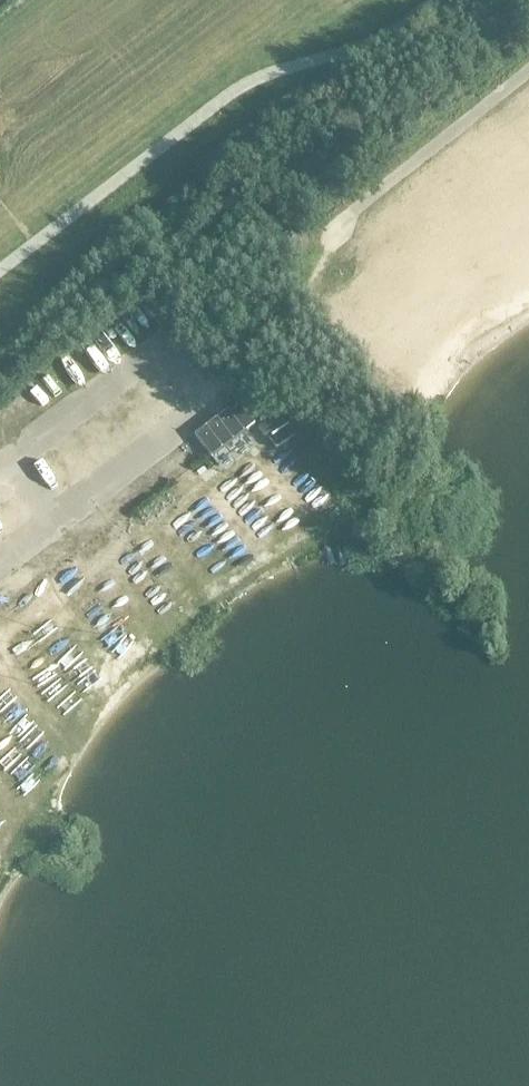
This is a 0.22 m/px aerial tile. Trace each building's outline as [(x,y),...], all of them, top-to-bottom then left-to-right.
[(253,510),(242,517),(251,532),(262,525),(253,510)] [(140,568),(148,584),(165,576),(157,560),(140,568)] [(9,629),(9,617),(0,616),(0,628),(9,629)] [(42,642),(49,663),(68,657),(62,636),(42,642)] [(36,811),(47,798),(37,790),(26,803),(36,811)]
